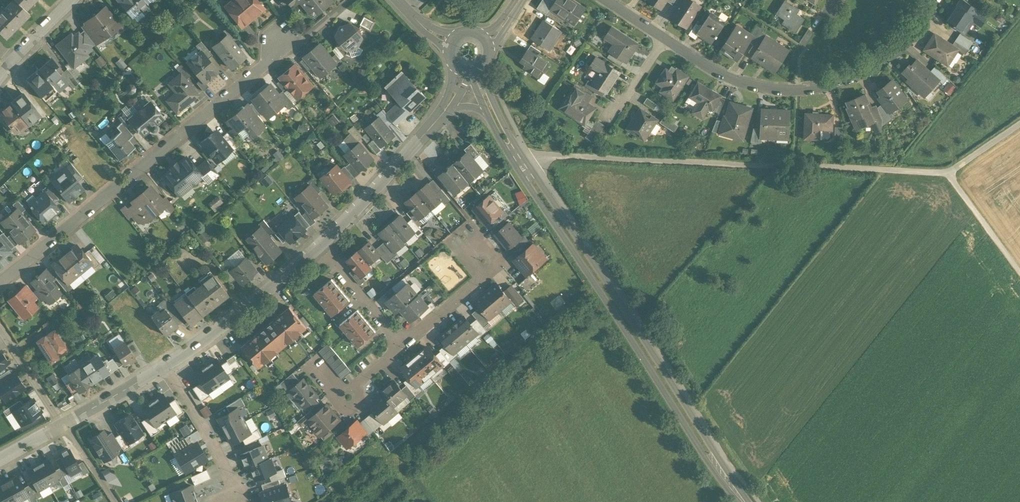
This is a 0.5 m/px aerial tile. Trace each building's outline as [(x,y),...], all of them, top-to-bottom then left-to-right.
[(0,13),(0,33),(4,37),(10,31),(12,33),(12,32),(11,32),(23,21),(24,21),(22,19),(27,13),(23,9),(14,0),(13,0),(0,13)] [(23,9),(29,3),(31,5),(31,4),(34,0),(14,0),(23,9)] [(132,18),(154,0),(118,0),(132,18)] [(225,8),(241,28),(264,9),(256,0),(234,0),(225,8)] [(300,3),(308,12),(315,6),(320,12),(333,2),(332,0),(304,0),(300,3)] [(553,0),(541,0),(536,8),(546,15),(550,9),(555,1),(553,0)] [(550,9),(573,24),(584,8),(572,0),(556,0),(555,1),(550,9)] [(646,1),(661,10),(668,0),(647,0),(646,1)] [(679,5),(671,17),(686,27),(700,5),(692,0),(683,0),(679,5)] [(965,0),(961,0),(955,7),(957,8),(948,21),(964,32),(972,20),(981,27),(987,17),(980,13),(981,11),(965,0)] [(997,0),(984,0),(1001,11),(1005,5),(997,0)] [(798,10),(785,1),(777,12),(786,18),(782,23),(795,32),(804,19),(796,14),(798,10)] [(104,8),(95,15),(109,34),(115,29),(118,27),(112,19),(104,8)] [(701,28),(697,34),(698,35),(711,43),(724,24),(709,14),(701,28)] [(95,15),(84,23),(94,36),(99,42),(109,34),(95,15)] [(126,27),(117,15),(112,19),(118,27),(115,29),(118,33),(126,27)] [(556,22),(547,16),(544,21),(553,27),(556,22)] [(374,22),(364,17),(359,25),(370,31),(374,22)] [(544,21),(532,39),(548,50),(555,40),(553,39),(558,30),(553,27),(544,21)] [(757,23),(749,35),(752,37),(749,41),(753,45),(761,33),(764,28),(757,23)] [(94,36),(85,24),(80,27),(83,31),(90,39),(94,36)] [(359,29),(350,24),(341,27),(336,36),(339,46),(348,50),(351,58),(360,55),(363,50),(357,47),(362,39),(359,29)] [(695,24),(688,34),(696,39),(698,35),(697,34),(701,28),(695,24)] [(749,35),(737,26),(721,50),(736,60),(749,41),(752,37),(749,35)] [(616,43),(610,52),(623,61),(626,63),(638,44),(612,27),(605,36),(616,43)] [(237,39),(229,29),(224,33),(227,36),(233,42),(237,39)] [(808,29),(799,42),(805,46),(814,33),(808,29)] [(90,39),(83,31),(79,35),(89,49),(94,45),(90,39)] [(78,33),(68,41),(66,38),(56,46),(62,54),(62,55),(65,59),(66,59),(72,67),(82,60),(81,57),(90,50),(89,49),(79,35),(78,33)] [(753,45),(748,53),(753,56),(766,37),(761,33),(753,45)] [(952,46),(935,34),(925,49),(947,65),(958,50),(952,46)] [(973,42),(960,34),(955,41),(968,49),(973,42)] [(227,36),(213,48),(230,69),(245,57),(233,42),(227,36)] [(788,51),(766,37),(753,56),(776,70),(788,51)] [(968,49),(955,41),(952,46),(958,50),(965,54),(968,49)] [(212,56),(200,42),(195,46),(200,52),(201,52),(207,59),(212,56)] [(540,52),(530,45),(527,50),(537,57),(540,52)] [(319,46),(310,53),(309,53),(303,57),(304,58),(312,68),(316,73),(321,69),(323,71),(333,63),(319,46)] [(537,57),(527,50),(521,59),(527,63),(524,68),(539,77),(548,64),(537,57)] [(200,52),(187,63),(200,80),(203,83),(204,82),(208,80),(209,81),(215,76),(214,75),(217,72),(207,59),(201,52),(200,52)] [(623,61),(610,52),(607,57),(620,66),(623,61)] [(619,73),(595,57),(589,66),(598,73),(592,82),(591,83),(604,92),(606,93),(619,73)] [(312,68),(304,58),(299,62),(308,71),(312,68)] [(50,84),(63,73),(51,59),(50,60),(49,59),(45,63),(45,64),(39,70),(50,84)] [(931,73),(917,60),(911,67),(909,65),(902,73),(912,82),(910,85),(920,94),(925,89),(927,90),(937,80),(938,79),(931,73)] [(190,77),(181,66),(176,70),(180,75),(180,74),(185,80),(190,77)] [(312,87),(294,66),(288,70),(291,73),(287,76),(284,76),(282,77),(282,80),(281,80),(288,90),(296,100),(312,87)] [(947,79),(935,68),(931,73),(938,79),(937,80),(942,84),(947,79)] [(672,74),(665,69),(656,82),(667,89),(664,94),(672,99),(687,76),(675,69),(672,74)] [(50,84),(39,70),(38,70),(27,79),(36,90),(45,101),(56,91),(50,84)] [(67,70),(63,73),(50,84),(56,91),(58,93),(68,84),(72,90),(79,85),(67,70)] [(418,93),(400,73),(387,85),(402,101),(399,103),(404,108),(406,106),(410,111),(424,98),(424,96),(421,93),(418,93)] [(185,80),(180,74),(180,75),(168,85),(175,94),(166,101),(176,113),(198,95),(185,80)] [(604,92),(591,83),(592,82),(587,79),(584,85),(601,97),(604,92)] [(203,83),(200,80),(196,84),(202,92),(208,87),(204,82),(203,83)] [(288,90),(281,80),(276,84),(283,92),(284,93),(288,90)] [(906,99),(892,80),(878,91),(883,98),(879,100),(882,105),(888,112),(889,111),(898,105),(898,106),(906,99)] [(711,91),(698,83),(690,97),(699,102),(693,112),(702,117),(708,107),(712,109),(719,97),(710,92),(711,91)] [(278,96),(270,86),(252,101),(253,102),(262,113),(265,117),(275,109),(277,111),(284,105),(285,105),(278,96)] [(589,97),(573,87),(560,107),(572,115),(573,113),(585,121),(593,109),(585,103),(589,97)] [(284,93),(283,92),(278,96),(285,105),(284,105),(289,110),(294,106),(284,93)] [(40,116),(23,94),(11,103),(28,125),(40,116)] [(865,94),(846,101),(848,107),(847,107),(852,120),(856,119),(859,127),(874,121),(877,130),(881,130),(882,125),(882,120),(877,109),(872,111),(865,94)] [(724,100),(719,97),(712,109),(719,114),(724,100)] [(656,105),(646,98),(643,103),(653,110),(656,105)] [(262,113),(253,102),(249,105),(258,116),(262,113)] [(737,104),(730,102),(726,116),(724,116),(722,122),(720,131),(734,135),(733,137),(743,139),(749,118),(748,118),(750,109),(737,105),(737,104)] [(0,111),(0,114),(11,127),(15,133),(21,128),(22,130),(28,125),(11,103),(0,111)] [(128,119),(128,120),(131,124),(131,125),(141,136),(149,130),(150,131),(152,132),(154,132),(155,131),(156,129),(156,127),(155,125),(162,119),(149,103),(128,119)] [(888,112),(882,105),(877,108),(877,109),(882,120),(882,125),(893,118),(889,111),(888,112)] [(395,108),(387,115),(395,125),(404,117),(395,108)] [(636,116),(636,115),(627,129),(638,137),(640,133),(647,137),(658,120),(641,109),(636,116)] [(789,111),(762,109),(761,128),(761,138),(762,138),(787,139),(789,111)] [(249,116),(244,110),(240,113),(238,112),(225,122),(234,133),(243,126),(252,137),(260,130),(249,116)] [(128,119),(122,112),(116,117),(121,123),(126,129),(131,124),(128,120),(128,119)] [(261,122),(253,112),(249,116),(257,126),(261,122)] [(0,114),(0,124),(6,131),(11,127),(0,114)] [(833,115),(805,114),(804,140),(817,140),(817,130),(832,131),(833,115)] [(678,126),(664,117),(659,123),(673,132),(678,126)] [(394,137),(378,118),(365,129),(381,148),(394,137)] [(716,120),(712,131),(719,133),(720,131),(722,122),(716,120)] [(604,127),(595,121),(585,137),(593,143),(604,127)] [(126,129),(121,123),(116,127),(119,132),(120,131),(128,140),(132,137),(126,129)] [(362,138),(353,126),(347,131),(350,134),(357,142),(362,138)] [(842,127),(834,127),(833,142),(841,143),(842,127)] [(761,128),(753,128),(751,142),(761,144),(762,138),(761,138),(761,128)] [(110,138),(110,140),(105,144),(119,161),(134,148),(128,140),(120,131),(119,132),(115,135),(113,136),(112,137),(110,138)] [(214,131),(200,143),(216,162),(230,150),(231,150),(220,138),(214,131)] [(238,146),(226,133),(220,138),(231,150),(230,150),(231,152),(238,146)] [(357,142),(350,134),(343,140),(351,150),(345,155),(351,162),(358,171),(359,171),(372,160),(359,144),(357,142)] [(379,149),(372,141),(368,145),(375,153),(379,149)] [(479,155),(471,144),(464,150),(467,153),(467,152),(473,159),(479,155)] [(473,159),(467,152),(467,153),(453,164),(469,183),(483,171),(473,159)] [(195,170),(185,158),(177,165),(176,163),(175,164),(176,165),(171,169),(170,168),(169,168),(171,170),(162,177),(167,183),(167,186),(170,190),(173,190),(178,196),(201,178),(201,177),(195,170)] [(206,161),(195,170),(201,177),(201,178),(206,184),(218,175),(206,161)] [(358,171),(351,162),(345,167),(354,178),(361,173),(359,171),(358,171)] [(82,177),(70,164),(65,169),(66,170),(67,170),(77,182),(82,177)] [(469,183),(453,164),(441,174),(439,176),(446,183),(455,194),(469,183)] [(336,166),(321,179),(334,195),(344,186),(346,188),(351,184),(350,182),(340,170),(336,166)] [(345,167),(344,166),(340,170),(350,182),(354,178),(345,167)] [(77,182),(67,170),(66,170),(51,182),(68,202),(71,198),(72,199),(79,194),(78,193),(83,189),(77,182)] [(439,171),(434,175),(443,186),(446,183),(439,176),(441,174),(439,171)] [(322,190),(312,178),(307,183),(309,186),(310,186),(317,194),(322,190)] [(441,200),(428,184),(416,193),(430,209),(441,200)] [(58,199),(47,186),(40,191),(42,193),(43,193),(52,204),(58,199)] [(317,194),(310,186),(309,186),(295,198),(306,212),(313,220),(314,219),(328,207),(317,194)] [(160,200),(149,187),(130,202),(132,204),(126,209),(132,215),(132,216),(133,217),(132,217),(135,221),(136,221),(137,222),(143,217),(147,221),(164,207),(159,201),(160,200)] [(521,189),(515,194),(521,203),(528,199),(521,189)] [(42,193),(35,199),(32,195),(26,201),(29,204),(28,204),(32,209),(31,212),(33,214),(36,214),(43,223),(58,211),(52,204),(43,193),(42,193)] [(430,209),(416,193),(405,202),(411,210),(418,219),(419,218),(430,209)] [(174,209),(164,197),(160,200),(159,201),(164,207),(169,213),(174,209)] [(488,197),(473,210),(486,225),(490,222),(501,212),(488,197)] [(25,210),(17,200),(12,204),(16,210),(17,209),(20,213),(25,210)] [(124,206),(119,210),(127,220),(132,216),(132,215),(126,209),(124,206)] [(16,210),(1,221),(11,234),(18,243),(34,231),(20,213),(17,209),(16,210)] [(418,219),(411,210),(407,214),(412,220),(418,227),(423,223),(419,218),(418,219)] [(501,212),(490,222),(494,227),(508,215),(503,210),(501,212)] [(302,216),(299,212),(294,216),(305,230),(310,226),(302,216)] [(313,220),(306,212),(302,216),(310,226),(316,222),(314,219),(313,220)] [(292,214),(277,227),(287,240),(290,243),(295,239),(301,234),(305,230),(294,216),(292,214)] [(407,224),(400,216),(389,225),(403,242),(413,233),(414,233),(407,224)] [(273,232),(262,220),(257,225),(259,227),(260,227),(268,236),(273,232)] [(418,227),(412,220),(407,224),(414,233),(413,233),(418,238),(423,234),(418,227)] [(508,222),(494,235),(507,251),(514,245),(522,238),(521,238),(508,222)] [(403,242),(389,225),(378,234),(385,241),(393,252),(394,252),(404,243),(403,242)] [(259,227),(244,240),(266,265),(281,251),(268,236),(260,227),(259,227)] [(287,240),(280,231),(275,234),(283,244),(287,240)] [(2,233),(0,234),(0,240),(9,251),(14,247),(6,238),(2,233)] [(18,243),(11,234),(6,238),(14,247),(18,243)] [(522,238),(514,245),(517,250),(528,241),(524,236),(521,238),(522,238)] [(9,251),(0,240),(0,259),(9,251)] [(393,252),(385,241),(379,246),(380,246),(391,259),(397,255),(394,252),(393,252)] [(368,242),(357,251),(369,265),(380,256),(375,250),(368,242)] [(533,244),(513,261),(524,274),(527,278),(529,280),(530,280),(536,275),(532,270),(545,259),(533,244)] [(83,255),(76,246),(64,255),(79,274),(89,265),(91,264),(83,255)] [(391,259),(380,246),(375,250),(380,256),(386,264),(391,260),(391,259)] [(100,264),(89,250),(83,255),(91,264),(89,265),(93,270),(100,264)] [(369,265),(357,251),(346,260),(354,269),(361,278),(361,277),(372,268),(369,265)] [(79,274),(64,255),(52,265),(59,274),(67,283),(68,282),(79,274)] [(186,277),(170,256),(160,263),(176,284),(186,277)] [(245,259),(229,272),(240,286),(256,273),(245,259)] [(47,269),(42,273),(50,282),(54,278),(47,269)] [(361,278),(354,269),(349,273),(359,285),(364,281),(361,277),(361,278)] [(42,273),(31,281),(49,303),(60,294),(50,282),(42,273)] [(67,283),(59,274),(54,278),(66,292),(72,287),(68,282),(67,283)] [(213,277),(186,297),(200,315),(201,316),(227,296),(213,277)] [(403,278),(392,288),(396,294),(408,284),(403,278)] [(527,278),(518,285),(526,295),(536,287),(530,280),(529,280),(527,278)] [(331,279),(313,294),(331,315),(349,301),(331,279)] [(504,292),(496,283),(485,292),(501,311),(511,302),(512,302),(504,292)] [(396,294),(386,302),(395,313),(400,309),(417,295),(408,284),(396,294)] [(37,298),(27,286),(22,290),(32,302),(37,298)] [(522,300),(511,286),(504,292),(512,302),(511,302),(514,306),(522,300)] [(32,302),(22,290),(8,301),(23,319),(37,308),(32,302)] [(485,292),(474,302),(490,320),(501,311),(485,292)] [(417,295),(400,309),(411,322),(418,315),(428,307),(427,306),(418,295),(417,295)] [(175,304),(174,305),(182,315),(189,324),(200,315),(186,297),(186,296),(175,304)] [(167,304),(164,300),(158,304),(163,310),(170,318),(174,314),(167,304)] [(175,304),(172,300),(167,304),(174,314),(177,318),(182,315),(174,305),(175,304)] [(431,303),(427,306),(428,307),(418,315),(421,320),(435,308),(431,303)] [(280,317),(276,320),(276,319),(265,327),(282,348),(289,343),(288,342),(299,332),(300,333),(306,328),(289,308),(279,316),(280,317)] [(170,318),(163,310),(158,314),(157,311),(149,317),(163,335),(176,326),(170,318)] [(357,310),(339,324),(356,346),(374,332),(357,310)] [(489,323),(477,310),(472,314),(476,319),(483,328),(489,323)] [(470,325),(463,317),(451,327),(465,344),(474,337),(478,334),(470,325)] [(483,328),(476,319),(470,325),(478,334),(474,337),(477,340),(486,331),(483,328)] [(265,327),(255,336),(256,337),(253,339),(252,338),(242,347),(259,368),(265,362),(264,361),(276,352),(277,353),(282,348),(265,327)] [(465,344),(451,327),(439,337),(445,345),(453,354),(454,353),(465,344)] [(54,330),(47,335),(47,336),(44,338),(44,337),(37,341),(50,362),(57,358),(53,352),(56,350),(57,350),(64,346),(54,330)] [(127,345),(124,341),(112,349),(116,355),(123,365),(128,362),(129,363),(135,359),(134,357),(140,353),(133,341),(127,345)] [(339,358),(327,344),(318,352),(330,366),(339,358)] [(453,354),(445,345),(439,350),(441,352),(450,362),(457,356),(454,353),(453,354)] [(435,357),(427,347),(414,357),(430,376),(441,366),(442,365),(435,357)] [(8,363),(0,351),(0,368),(8,363)] [(450,362),(441,352),(435,357),(442,365),(441,366),(443,368),(450,362)] [(123,365),(116,355),(111,358),(118,368),(123,365)] [(233,355),(226,360),(226,361),(229,365),(236,360),(233,355)] [(430,376),(414,357),(402,368),(410,377),(417,386),(418,385),(430,376)] [(339,358),(330,366),(341,380),(351,372),(339,358)] [(96,366),(91,359),(80,367),(90,384),(102,376),(96,366)] [(220,366),(215,359),(206,366),(218,385),(228,378),(220,366)] [(236,360),(229,365),(226,361),(220,366),(227,375),(240,366),(236,360)] [(102,362),(96,366),(102,376),(103,378),(110,373),(102,362)] [(218,385),(206,366),(205,366),(194,374),(200,383),(207,393),(207,392),(218,385)] [(80,367),(68,375),(71,380),(79,391),(90,384),(80,367)] [(0,376),(0,383),(12,375),(8,370),(0,376)] [(5,401),(24,389),(14,374),(12,375),(0,383),(0,394),(5,401)] [(292,374),(280,384),(288,393),(290,391),(290,390),(300,382),(292,374)] [(417,386),(410,377),(404,382),(406,385),(415,396),(416,396),(423,391),(418,385),(417,386)] [(71,380),(65,385),(72,396),(79,391),(71,380)] [(317,397),(303,380),(300,382),(290,390),(290,391),(304,408),(305,408),(315,399),(317,397)] [(401,390),(394,381),(381,392),(383,395),(393,407),(405,396),(406,396),(401,390)] [(207,393),(200,383),(192,389),(201,402),(210,396),(207,392),(207,393)] [(415,396),(406,385),(401,390),(406,396),(405,396),(409,401),(415,396)] [(162,394),(152,401),(165,420),(174,414),(175,413),(168,403),(162,394)] [(393,407),(383,395),(369,407),(373,412),(383,423),(397,411),(393,407)] [(241,397),(225,407),(229,414),(238,409),(245,406),(241,397)] [(23,405),(12,413),(21,426),(41,412),(32,399),(23,405)] [(183,412),(174,399),(168,403),(175,413),(174,414),(176,417),(183,412)] [(315,399),(305,408),(308,412),(310,411),(319,403),(315,399)] [(19,401),(3,412),(6,417),(12,413),(23,405),(19,401)] [(165,420),(152,401),(142,408),(148,417),(155,427),(155,426),(165,420)] [(204,416),(211,412),(206,404),(199,408),(204,416)] [(314,415),(307,421),(308,422),(314,429),(314,432),(317,436),(320,436),(329,429),(339,420),(326,405),(314,415)] [(229,414),(217,419),(224,432),(244,421),(238,409),(229,414)] [(308,412),(296,422),(301,428),(308,422),(307,421),(314,415),(310,411),(308,412)] [(373,412),(364,420),(373,431),(383,423),(373,412)] [(142,434),(129,415),(115,424),(121,433),(127,443),(128,443),(142,434)] [(155,427),(148,417),(141,422),(151,437),(159,431),(155,426),(155,427)] [(373,431),(364,420),(359,424),(366,432),(363,435),(365,438),(373,431)] [(244,421),(224,432),(230,444),(242,438),(251,434),(250,433),(244,421)] [(357,421),(338,437),(347,448),(363,435),(366,432),(359,424),(357,421)] [(179,426),(183,435),(190,431),(187,423),(179,426)] [(258,429),(250,433),(251,434),(242,438),(245,445),(262,438),(258,429)] [(329,429),(320,436),(324,441),(333,433),(329,429)] [(106,436),(103,431),(89,440),(104,461),(117,453),(116,451),(106,436)] [(114,438),(111,433),(106,436),(116,451),(121,448),(114,438)] [(121,433),(114,438),(121,448),(123,451),(130,446),(128,443),(127,443),(121,433)] [(191,446),(186,437),(171,446),(177,455),(191,446)] [(191,446),(177,455),(186,471),(204,460),(195,444),(191,446)] [(262,446),(239,455),(245,469),(249,467),(268,459),(262,446)] [(77,465),(69,450),(66,451),(66,450),(61,452),(61,454),(59,455),(60,457),(69,473),(70,475),(79,470),(80,470),(77,465)] [(69,473),(60,457),(55,460),(59,468),(64,476),(69,473)] [(54,471),(48,459),(37,465),(48,485),(58,480),(59,480),(54,471)] [(270,459),(268,459),(249,467),(254,481),(275,472),(270,459)] [(88,472),(82,462),(77,465),(80,470),(79,470),(82,475),(88,472)] [(48,485),(37,465),(27,471),(32,481),(38,491),(48,485)] [(64,476),(59,468),(54,471),(59,480),(58,480),(62,487),(68,484),(64,476)] [(206,470),(190,477),(194,486),(210,479),(206,470)] [(16,477),(6,483),(16,501),(18,501),(27,497),(23,488),(16,477)] [(264,492),(281,486),(279,479),(262,485),(264,492)] [(38,491),(32,481),(27,484),(28,485),(35,499),(36,499),(41,496),(38,491)] [(6,483),(0,486),(0,497),(1,499),(3,501),(16,501),(6,483)] [(28,485),(23,488),(27,497),(29,501),(35,501),(37,501),(36,499),(35,499),(28,485)] [(261,493),(262,497),(261,497),(262,501),(291,501),(286,485),(281,486),(264,492),(261,493)] [(169,494),(172,501),(181,501),(195,497),(191,486),(169,494)]
